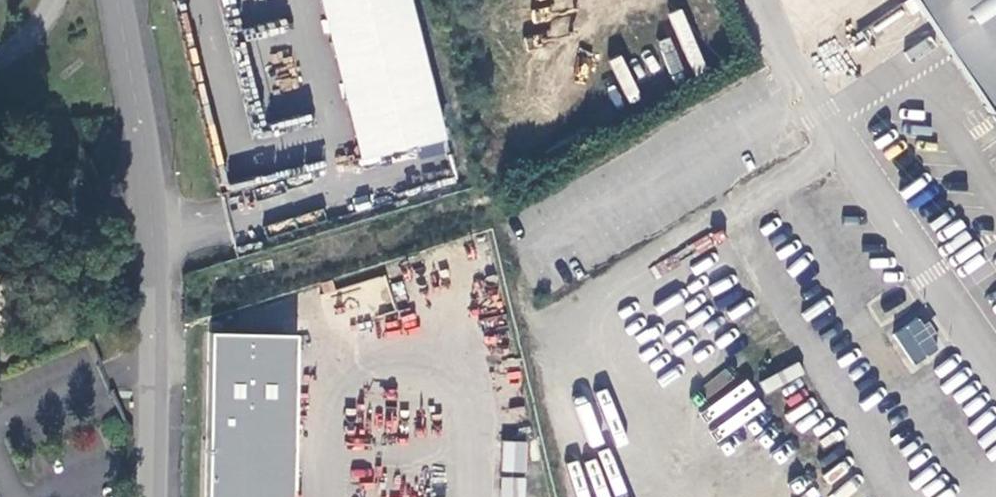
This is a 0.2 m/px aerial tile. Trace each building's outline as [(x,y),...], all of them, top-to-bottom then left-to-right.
[(359,159),(441,138),(407,0),(319,0),(359,159)] [(995,124),(995,0),(914,0),(995,124)] [(384,332),(416,331),(416,316),(383,318),(384,332)] [(205,496),(289,496),(293,336),(209,334),(205,496)] [(710,405),(698,413),(718,441),(764,409),(732,364),(698,388),(710,405)] [(503,440),(501,472),(526,474),(528,442),(503,440)] [(526,477),(501,476),(500,496),(525,496),(526,477)]
